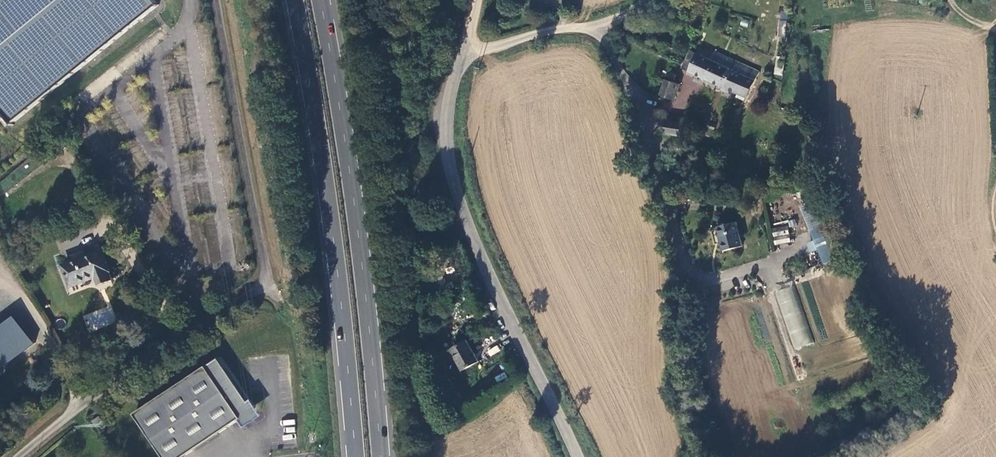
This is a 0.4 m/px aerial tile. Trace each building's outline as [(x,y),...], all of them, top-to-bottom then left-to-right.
[(14,123),(159,4),(156,0),(0,0),(0,107),(14,123)] [(785,37),(786,20),(779,20),(777,36),(785,37)] [(711,66),(704,81),(725,90),(736,65),(737,62),(719,53),(714,52),(709,62),(711,66)] [(690,75),(696,56),(689,53),(681,72),(690,75)] [(696,56),(690,75),(704,81),(711,66),(709,62),(696,56)] [(760,72),(737,62),(736,65),(725,90),(748,99),(760,72)] [(671,72),(669,73),(668,74),(666,80),(674,83),(676,76),(675,74),(674,73),(673,73),(671,72)] [(674,99),(679,84),(674,83),(666,80),(661,95),(674,99)] [(666,121),(664,133),(681,136),(683,124),(666,121)] [(708,124),(705,132),(712,135),(715,127),(708,124)] [(817,180),(798,185),(800,195),(820,191),(817,180)] [(807,218),(825,211),(821,201),(803,208),(807,218)] [(824,264),(842,257),(825,211),(807,218),(824,264)] [(736,220),(720,224),(724,242),(720,243),(723,251),(743,247),(736,220)] [(772,228),(774,244),(790,242),(787,226),(772,228)] [(86,258),(64,266),(71,286),(94,277),(97,284),(112,278),(102,253),(87,259),(86,258)] [(775,291),(793,349),(812,343),(794,285),(775,291)] [(111,307),(83,315),(88,331),(116,323),(111,307)] [(32,343),(10,315),(0,323),(0,369),(32,343)] [(479,361),(468,340),(452,349),(463,370),(479,361)] [(487,350),(490,356),(500,351),(497,346),(487,350)] [(165,456),(185,456),(242,419),(255,411),(250,403),(220,358),(136,414),(165,456)] [(255,411),(242,419),(246,425),(261,416),(252,402),(250,403),(255,411)]
